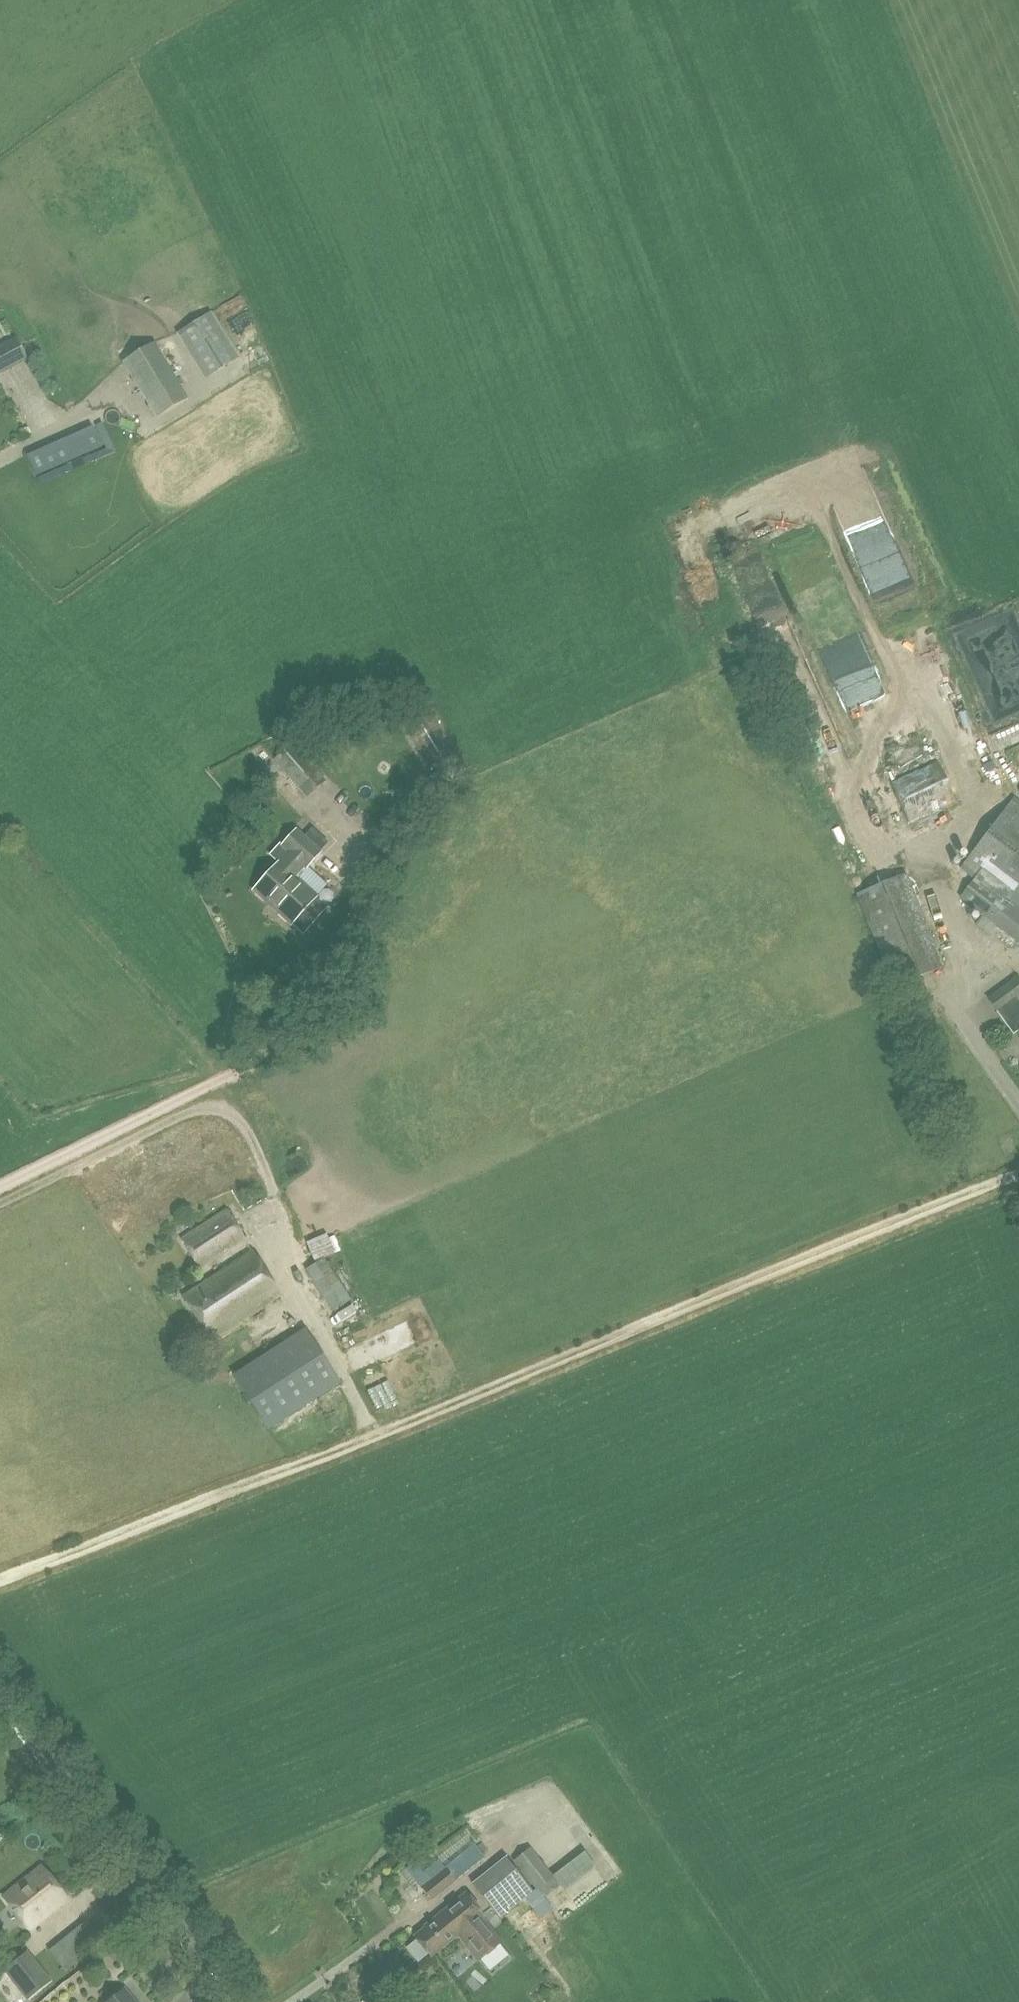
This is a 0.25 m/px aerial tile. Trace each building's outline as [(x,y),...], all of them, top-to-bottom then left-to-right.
[(186,339),(207,373),(226,363),(234,359),(212,323),(186,339)] [(26,359),(15,339),(0,347),(0,372),(26,359)] [(188,398),(154,342),(123,361),(157,417),(188,398)] [(114,419),(94,422),(99,455),(111,453),(110,442),(117,441),(114,419)] [(69,455),(97,443),(88,423),(61,435),(69,455)] [(36,449),(44,466),(68,456),(60,438),(36,449)] [(751,602),(783,594),(779,578),(747,585),(751,602)] [(429,706),(400,720),(426,762),(453,749),(429,706)] [(275,759),(308,796),(325,781),(293,744),(275,759)] [(994,786),(1012,790),(1014,780),(1018,781),(1018,766),(999,762),(994,786)] [(951,807),(956,804),(939,764),(892,784),(909,823),(950,805),(951,807)] [(1012,800),(964,864),(1013,902),(1011,905),(976,878),(961,897),(984,915),(977,924),(989,933),(996,924),(1018,942),(1018,805),(1012,800)] [(305,908),(316,917),(326,906),(291,875),(302,863),(306,867),(319,852),(295,830),(282,845),(288,851),(253,890),(291,924),(305,908)] [(895,987),(916,978),(943,967),(905,874),(857,894),(895,987)] [(1018,997),(1018,978),(990,999),(999,1012),(1004,1008),(1018,1030),(1018,997)] [(199,1268),(244,1238),(226,1211),(181,1240),(199,1268)] [(333,1312),(352,1301),(324,1257),(334,1253),(333,1249),(340,1246),(335,1235),(328,1238),(327,1235),(307,1242),(317,1264),(305,1272),(333,1312)] [(281,1295),(253,1252),(182,1298),(210,1341),(281,1295)] [(339,1383),(304,1329),(233,1375),(268,1429),(339,1383)] [(407,1866),(429,1900),(453,1881),(484,1856),(473,1844),(444,1866),(438,1860),(424,1871),(416,1861),(407,1866)] [(544,1897),(558,1887),(532,1849),(514,1862),(544,1897)] [(473,1884),(499,1918),(533,1891),(507,1858),(473,1884)] [(30,1929),(68,1898),(41,1865),(3,1896),(30,1929)] [(427,1954),(455,1933),(456,1932),(477,1959),(499,1943),(479,1917),(480,1916),(465,1895),(424,1926),(425,1928),(414,1937),(427,1954)] [(507,1948),(486,1958),(496,1977),(517,1966),(507,1948)] [(27,1961),(19,1950),(0,1965),(0,1975),(3,1979),(27,1961)] [(44,1985),(28,1965),(7,1982),(23,2001),(44,1985)] [(123,1988),(106,2001),(134,2001),(123,1988)]
